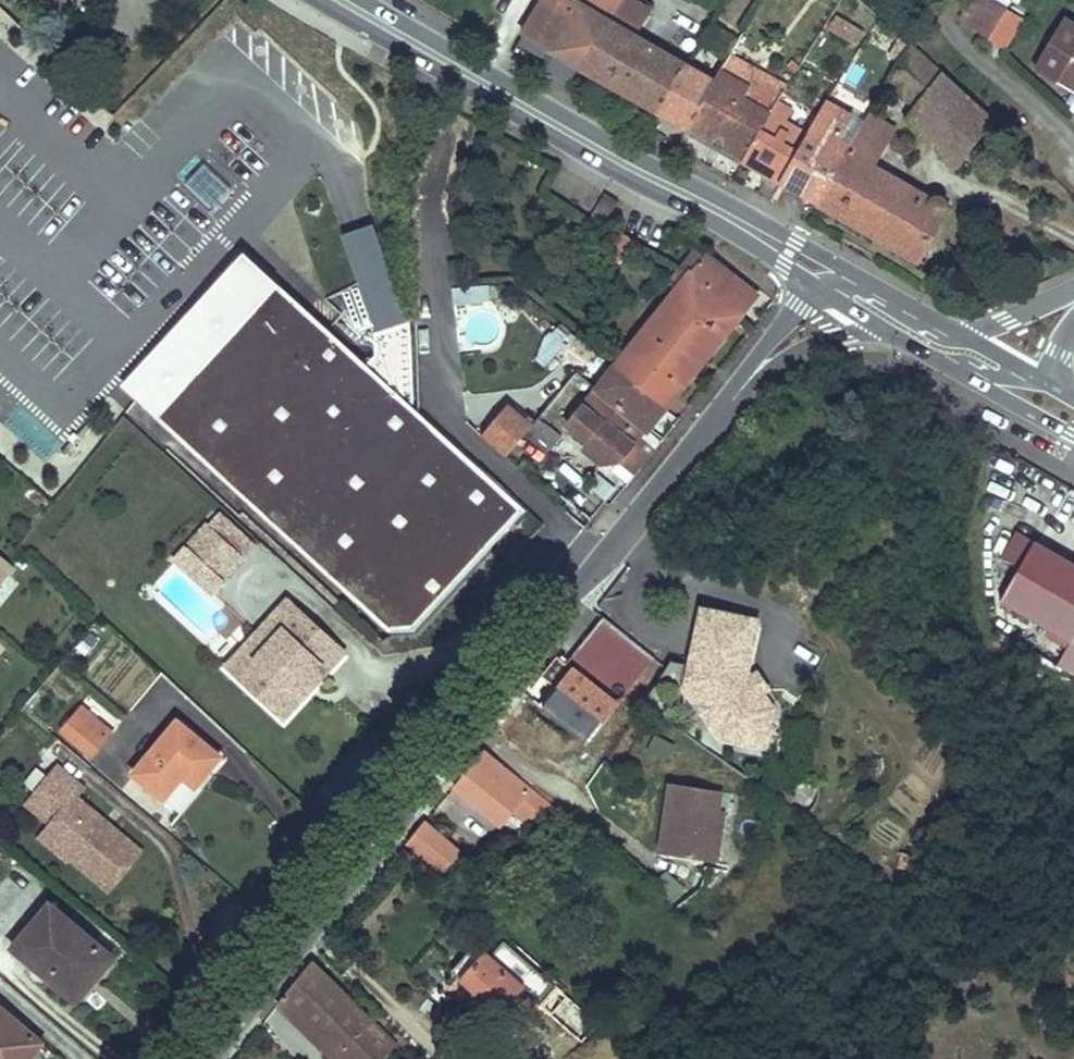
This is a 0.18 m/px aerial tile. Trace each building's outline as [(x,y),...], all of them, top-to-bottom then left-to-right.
[(590,67),(618,18),(587,0),(549,0),(530,32),(590,67)] [(1000,0),(970,0),(962,15),(1009,45),(1027,17),(1000,0)] [(0,6),(0,37),(7,44),(23,28),(0,6)] [(1072,17),(1041,65),(1073,86),(1073,18),(1072,17)] [(618,18),(590,67),(667,112),(694,63),(618,18)] [(744,42),(739,39),(744,30),(727,19),(707,50),(730,66),(735,56),(744,42)] [(863,53),(871,38),(845,23),(837,38),(863,53)] [(948,76),(915,46),(886,98),(898,105),(908,90),(924,104),(948,76)] [(722,79),(695,128),(750,161),(784,100),(789,90),(735,56),(730,66),(722,79)] [(694,63),(667,112),(695,128),(722,79),(694,63)] [(924,104),(913,117),(961,159),(998,119),(948,76),(924,104)] [(784,100),(750,161),(790,184),(815,139),(793,125),(801,110),(784,100)] [(815,139),(790,184),(825,205),(872,122),(837,102),(815,139)] [(872,122),(825,205),(928,263),(957,212),(884,168),(904,130),(877,113),(872,122)] [(603,200),(585,224),(599,233),(617,209),(603,200)] [(690,275),(744,314),(757,296),(706,256),(693,271),(685,265),(682,269),(690,275)] [(530,512),(419,409),(415,331),(381,344),(381,355),(370,365),(264,268),(236,269),(129,386),(397,633),(420,631),(530,512)] [(613,369),(664,412),(744,314),(690,275),(682,269),(669,285),(677,291),(613,369)] [(490,289),(455,294),(456,311),(493,306),(490,289)] [(415,331),(415,320),(380,332),(381,344),(415,331)] [(544,364),(570,338),(558,326),(532,352),(544,364)] [(648,432),(664,412),(613,369),(567,427),(589,445),(588,446),(602,457),(603,467),(620,465),(635,478),(661,446),(659,445),(661,442),(648,432)] [(527,436),(534,429),(514,411),(507,411),(483,437),(507,459),(527,436)] [(550,457),(564,441),(541,421),(534,429),(527,436),(550,457)] [(617,491),(600,477),(590,490),(606,503),(617,491)] [(249,558),(213,524),(182,557),(196,570),(207,558),(229,579),(249,558)] [(1019,529),(1002,559),(1019,569),(1000,602),(1072,644),(1059,665),(1073,675),(1073,562),(1019,529)] [(0,548),(0,583),(17,561),(0,548)] [(207,558),(196,570),(218,591),(229,579),(207,558)] [(348,652),(293,600),(262,633),(274,644),(242,677),(286,718),(304,699),(298,694),(311,680),(317,686),(348,652)] [(753,619),(700,607),(686,668),(718,717),(724,718),(720,733),(756,742),(765,707),(744,673),(740,672),(753,619)] [(587,633),(565,659),(614,699),(652,653),(603,614),(587,633)] [(274,644),(262,633),(231,666),(242,677),(274,644)] [(565,659),(557,652),(523,694),(580,742),(614,699),(565,659)] [(311,680),(298,694),(304,699),(317,686),(311,680)] [(114,730),(88,708),(83,715),(109,737),(114,730)] [(109,737),(83,715),(68,731),(99,759),(115,740),(109,737)] [(228,762),(185,724),(138,778),(170,806),(188,784),(200,794),(228,762)] [(669,757),(676,742),(656,733),(649,748),(669,757)] [(549,807),(479,748),(448,786),(494,825),(506,811),(530,830),(549,807)] [(88,789),(62,765),(28,804),(52,825),(50,828),(77,850),(73,854),(111,887),(142,853),(80,798),(88,789)] [(710,807),(712,785),(661,778),(656,822),(665,824),(662,852),(705,859),(710,807)] [(188,784),(170,806),(186,819),(204,798),(200,794),(188,784)] [(716,859),(719,808),(710,807),(705,859),(716,859)] [(462,842),(426,811),(410,832),(446,863),(462,842)] [(665,824),(656,822),(651,851),(662,852),(665,824)] [(77,850),(50,828),(42,837),(106,894),(111,887),(73,854),(77,850)] [(48,903),(12,946),(79,1003),(116,959),(48,903)] [(537,957),(504,926),(499,932),(506,938),(490,956),(484,950),(464,974),(485,993),(478,1002),(495,1017),(523,984),(536,996),(550,978),(534,961),(537,957)] [(312,952),(275,998),(333,1058),(374,1058),(395,1039),(312,952)] [(580,1009),(559,990),(549,1001),(570,1020),(571,1019),(580,1009)] [(580,1009),(571,1019),(591,1037),(600,1026),(580,1009)] [(42,1049),(0,1012),(0,1058),(33,1058),(42,1049)] [(600,1026),(591,1037),(602,1047),(611,1036),(600,1026)]
